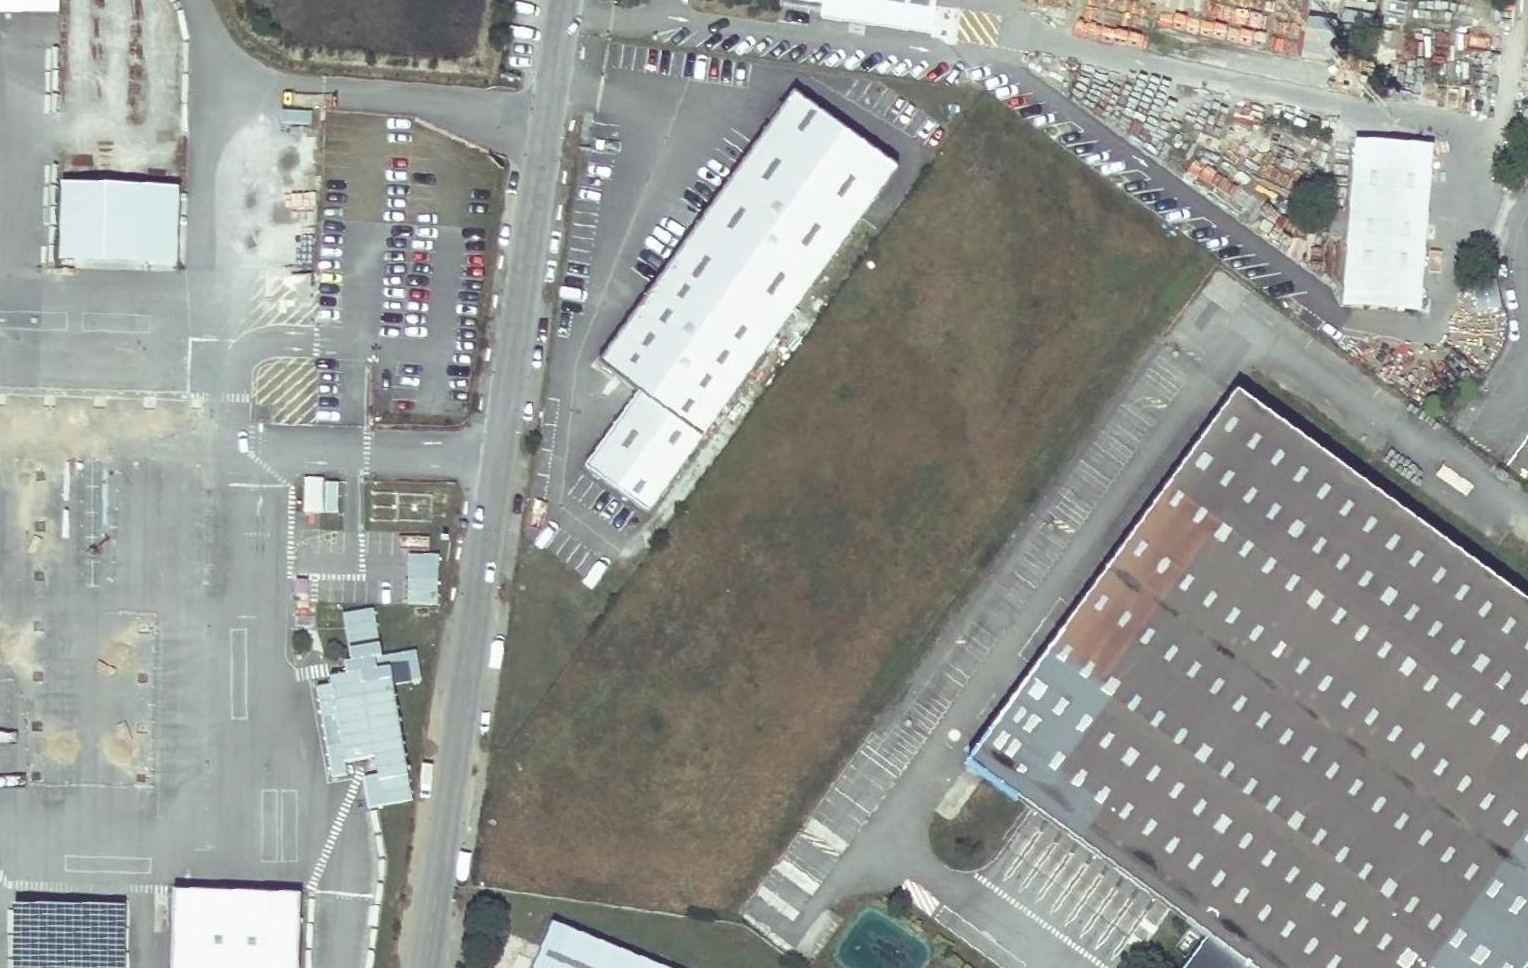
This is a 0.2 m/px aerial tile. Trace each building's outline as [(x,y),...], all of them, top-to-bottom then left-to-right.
[(816,4),(813,19),(924,36),(930,0),(788,0),(816,4)] [(1333,59),(1336,33),(1304,29),(1301,55),(1333,59)] [(899,165),(795,90),(599,360),(639,390),(585,464),(647,510),(899,165)] [(1430,147),(1353,141),(1341,294),(1419,300),(1430,147)] [(184,192),(60,188),(58,268),(177,270),(184,192)] [(311,274),(266,274),(266,320),(311,320),(311,274)] [(1419,300),(1341,294),(1339,309),(1418,314),(1419,300)] [(1401,391),(1415,371),(1390,354),(1376,374),(1401,391)] [(1238,397),(971,761),(1020,797),(1027,787),(1229,935),(1222,945),(1205,967),(1527,967),(1527,609),(1238,397)] [(382,797),(410,791),(390,662),(405,658),(409,675),(421,672),(416,643),(383,648),(374,603),(343,608),(352,655),(344,657),(346,668),(330,671),(344,757),(373,752),(382,797)] [(1027,787),(1020,797),(1033,806),(1170,907),(1222,945),(1229,935),(1027,787)] [(298,890),(173,886),(170,967),(296,967),(298,890)] [(124,903),(10,904),(11,967),(125,967),(124,903)] [(553,921),(533,967),(665,967),(553,921)]
